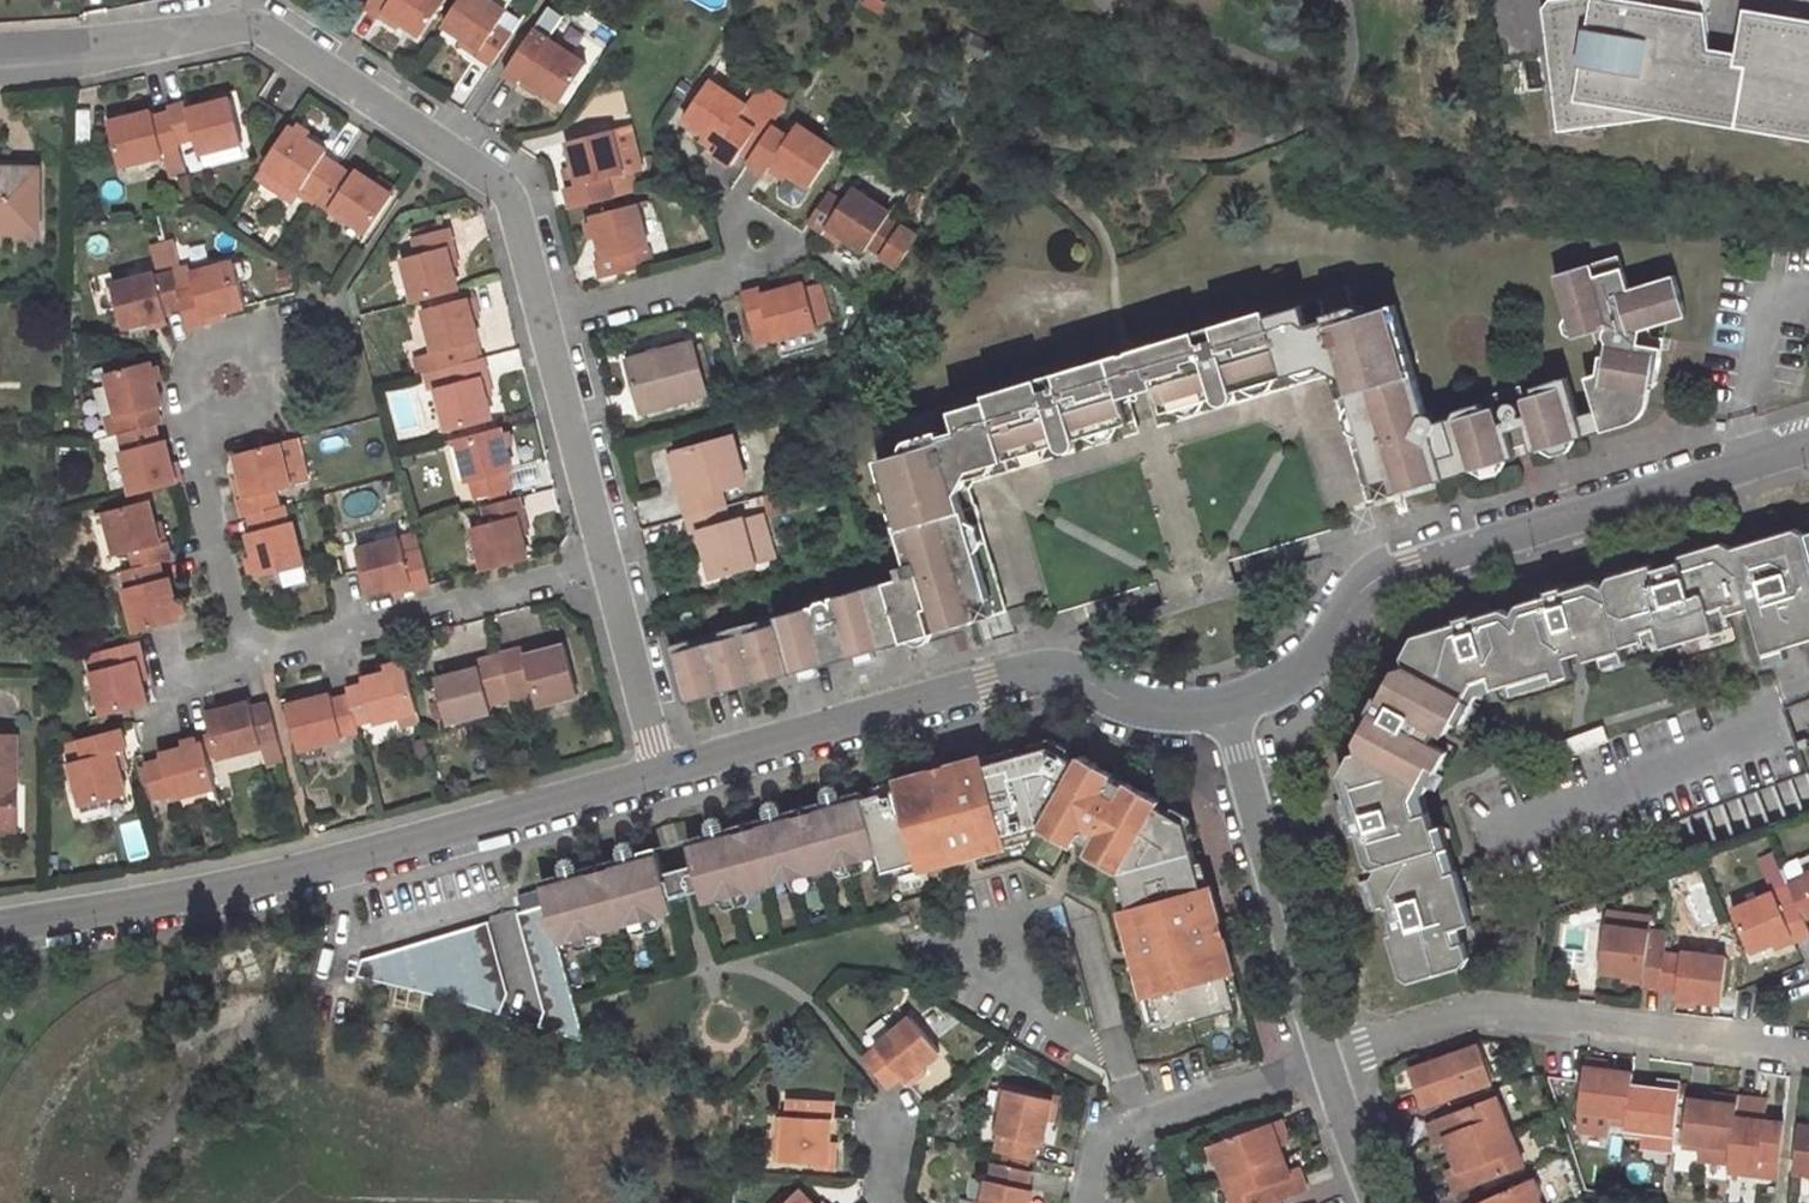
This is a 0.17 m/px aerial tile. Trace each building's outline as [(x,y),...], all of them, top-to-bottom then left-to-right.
[(440,0),(364,0),(363,2),(377,12),(381,6),(400,18),(419,31),(440,0)] [(495,21),(504,8),(491,0),(455,0),(441,21),(461,34),(478,45),(473,52),(488,62),(509,31),(495,21)] [(1808,142),(1808,25),(1740,14),(1733,57),(1706,52),(1701,15),(1699,0),(1648,0),(1648,5),(1620,0),(1549,0),(1546,0),(1540,8),(1554,131),(1665,118),(1705,113),(1703,124),(1808,142)] [(1701,15),(1708,4),(1710,0),(1699,0),(1701,15)] [(538,85),(558,98),(583,61),(545,37),(559,13),(545,4),(502,70),(517,80),(521,74),(538,85)] [(381,6),(377,12),(396,24),(400,18),(381,6)] [(457,40),(473,52),(478,45),(461,34),(457,40)] [(538,85),(521,74),(517,80),(533,91),(538,85)] [(744,104),(705,80),(681,117),(702,131),(718,142),(714,149),(712,152),(729,163),(753,127),(736,117),(744,104)] [(208,92),(189,96),(191,105),(210,100),(208,92)] [(243,139),(233,94),(210,100),(191,105),(189,96),(170,100),(172,106),(180,137),(197,133),(201,149),(243,139)] [(132,112),(131,105),(111,110),(112,116),(132,112)] [(120,160),(164,150),(162,144),(180,140),(180,137),(172,106),(154,110),(153,107),(132,112),(112,116),(110,116),(120,160)] [(1665,118),(1703,124),(1705,113),(1665,118)] [(304,122),(300,128),(312,136),(316,130),(304,122)] [(808,187),(833,148),(793,123),(786,135),(769,124),(746,159),(764,171),(766,168),(770,162),(787,173),(808,187)] [(268,163),(306,188),(307,186),(322,196),(342,165),(327,155),(331,149),(312,136),(300,128),(294,124),(268,163)] [(573,204),(615,192),(630,188),(625,170),(614,126),(570,137),(576,161),(581,180),(573,182),(567,183),(573,204)] [(697,139),(714,149),(718,142),(702,131),(697,139)] [(32,164),(5,164),(5,160),(0,160),(0,228),(32,227),(32,164)] [(568,163),(573,182),(581,180),(576,161),(568,163)] [(782,179),(787,173),(770,162),(766,168),(782,179)] [(373,234),(398,196),(397,195),(379,183),(360,170),(357,175),(342,165),(322,196),(336,206),(335,208),(373,234)] [(890,206),(893,201),(856,176),(846,189),(833,180),(812,210),(827,219),(831,214),(849,225),(869,238),(870,236),(890,206)] [(382,177),(379,183),(397,195),(401,189),(382,177)] [(601,273),(636,264),(650,260),(647,243),(637,198),(594,210),(594,211),(599,233),(604,254),(596,256),(601,273)] [(890,206),(870,236),(882,244),(902,214),(890,206)] [(592,235),(599,233),(594,211),(587,213),(592,235)] [(845,231),(849,225),(831,214),(827,219),(845,231)] [(902,214),(882,244),(901,256),(920,226),(902,214)] [(455,250),(450,229),(414,237),(418,254),(404,259),(414,303),(458,292),(452,267),(448,252),(455,250)] [(182,269),(174,238),(166,240),(174,270),(182,269)] [(1659,355),(1664,327),(1653,324),(1651,315),(1686,304),(1673,262),(1627,275),(1616,243),(1553,262),(1574,325),(1590,320),(1600,345),(1595,361),(1586,365),(1597,398),(1604,420),(1631,412),(1640,406),(1645,399),(1649,392),(1651,384),(1651,371),(1647,371),(1652,353),(1659,355)] [(459,265),(455,250),(448,252),(452,267),(459,265)] [(174,270),(184,305),(189,327),(207,322),(206,316),(226,311),(247,305),(236,262),(194,273),(192,266),(182,269),(174,270)] [(112,283),(124,326),(147,320),(166,315),(165,310),(184,305),(174,270),(157,275),(155,272),(112,283)] [(780,286),(799,280),(797,275),(778,280),(780,286)] [(813,323),(802,280),(799,280),(780,286),(759,292),(757,286),(740,290),(749,325),(766,320),(770,335),(813,323)] [(1339,351),(1378,483),(1387,488),(1475,460),(1485,457),(1483,453),(1498,448),(1499,453),(1507,451),(1519,447),(1517,439),(1531,434),(1534,442),(1546,438),(1552,436),(1550,431),(1567,426),(1568,431),(1575,429),(1586,426),(1579,404),(1568,365),(1532,377),(1533,383),(1524,385),(1521,375),(1489,385),(1492,395),(1483,399),(1481,393),(1454,401),(1452,407),(1438,411),(1433,405),(1430,403),(1425,402),(1419,381),(1411,383),(1386,297),(1366,303),(1357,298),(1350,296),(1347,284),(1232,319),(1231,316),(1210,321),(1213,331),(1198,336),(1194,326),(1172,333),(1173,338),(1142,347),(1153,381),(1161,408),(1339,351)] [(1386,297),(1411,383),(1419,381),(1393,295),(1386,297)] [(468,298),(424,309),(436,353),(439,353),(443,369),(446,368),(478,360),(475,343),(479,342),(473,320),(468,300),(468,298)] [(468,300),(473,320),(480,319),(475,298),(468,300)] [(226,311),(206,316),(207,322),(227,317),(226,311)] [(751,339),(770,335),(766,320),(749,325),(751,339)] [(705,391),(692,341),(627,359),(639,409),(705,391)] [(1120,392),(1153,381),(1142,347),(1109,357),(1120,392)] [(1657,372),(1659,355),(1652,353),(1647,371),(1651,371),(1657,372)] [(984,566),(955,473),(1129,418),(1120,392),(1109,357),(1076,368),(1075,364),(1055,370),(1058,379),(1042,385),(1038,374),(1018,381),(1020,386),(907,422),(910,435),(905,441),(904,448),(885,455),(911,542),(904,544),(909,561),(900,564),(903,576),(888,581),(889,583),(665,643),(680,701),(999,614),(984,566)] [(488,421),(490,421),(484,399),(479,379),(488,376),(484,358),(478,360),(446,368),(451,386),(436,390),(446,433),(448,433),(488,421)] [(108,370),(119,414),(121,413),(125,430),(155,422),(161,421),(157,405),(162,403),(156,381),(152,365),(150,359),(108,370)] [(159,363),(152,365),(156,381),(162,379),(159,363)] [(436,390),(451,386),(446,368),(443,369),(431,372),(424,374),(428,392),(436,390)] [(492,396),(488,376),(479,379),(484,399),(492,396)] [(1579,404),(1586,426),(1604,420),(1597,398),(1579,404)] [(457,438),(490,429),(488,421),(448,433),(450,440),(457,438)] [(170,460),(164,438),(159,438),(155,422),(125,430),(120,431),(124,448),(121,449),(132,492),(183,480),(177,458),(170,460)] [(1567,426),(1550,431),(1552,436),(1546,438),(1553,442),(1571,436),(1575,429),(1568,431),(1567,426)] [(475,499),(511,489),(507,472),(511,471),(505,446),(502,434),(500,427),(490,429),(457,438),(468,481),(470,481),(475,499)] [(509,431),(502,434),(505,446),(513,445),(509,431)] [(278,441),(289,485),(308,480),(297,436),(278,441)] [(674,451),(686,496),(679,498),(683,515),(721,505),(717,490),(741,483),(730,436),(674,451)] [(274,489),(289,485),(278,441),(235,453),(240,475),(246,495),(239,497),(244,514),(249,513),(278,505),(274,489)] [(1485,463),(1504,457),(1507,451),(1499,453),(1498,448),(1483,453),(1485,457),(1475,460),(1485,463)] [(667,453),(679,498),(686,496),(674,451),(667,453)] [(878,458),(904,544),(911,542),(885,455),(878,458)] [(240,475),(234,477),(239,497),(246,495),(240,475)] [(487,524),(472,528),(483,571),(527,560),(520,536),(516,518),(523,516),(518,497),(482,506),(487,524)] [(154,520),(149,498),(105,508),(117,552),(132,547),(136,564),(160,558),(172,555),(167,539),(159,541),(154,520)] [(259,577),(302,565),(291,521),(288,522),(284,504),(278,505),(249,513),(253,530),(246,532),(259,577)] [(700,549),(707,577),(751,565),(738,518),(726,520),(721,505),(683,515),(688,532),(695,530),(700,549)] [(528,534),(523,516),(516,518),(520,536),(528,534)] [(162,518),(154,520),(159,541),(167,539),(162,518)] [(1473,693),(1481,679),(1497,673),(1501,687),(1558,669),(1561,678),(1579,674),(1574,656),(1588,651),(1592,661),(1627,649),(1627,647),(1652,638),(1650,631),(1663,626),(1666,635),(1670,648),(1723,631),(1720,620),(1717,610),(1731,604),(1735,615),(1758,608),(1773,654),(1808,642),(1808,528),(1804,525),(1739,544),(1730,538),(1715,542),(1691,550),(1689,556),(1662,565),(1659,560),(1616,573),(1609,582),(1601,577),(1574,586),(1571,583),(1561,586),(1553,589),(1554,592),(1538,597),(1526,601),(1520,610),(1508,606),(1494,611),(1484,615),(1482,610),(1469,613),(1460,616),(1461,620),(1420,633),(1410,654),(1414,665),(1399,670),(1387,695),(1384,694),(1379,702),(1377,708),(1377,712),(1373,722),(1367,737),(1370,748),(1358,754),(1347,775),(1355,800),(1361,824),(1358,825),(1361,836),(1365,835),(1373,864),(1383,869),(1378,879),(1379,883),(1388,908),(1389,911),(1393,908),(1401,934),(1394,936),(1408,977),(1420,985),(1471,970),(1479,959),(1474,939),(1463,942),(1460,929),(1470,926),(1469,924),(1481,920),(1478,909),(1465,866),(1453,868),(1436,807),(1425,809),(1420,791),(1438,758),(1446,763),(1454,748),(1438,739),(1446,725),(1454,729),(1473,693)] [(700,549),(695,530),(688,532),(693,551),(700,549)] [(1691,550),(1715,542),(1712,532),(1688,540),(1691,550)] [(403,553),(399,538),(355,549),(367,592),(390,586),(410,581),(412,588),(430,584),(420,549),(403,553)] [(130,584),(125,585),(135,628),(180,617),(178,611),(175,598),(169,575),(165,576),(160,558),(136,564),(126,566),(130,584)] [(1559,580),(1536,587),(1538,597),(1554,592),(1553,589),(1561,586),(1559,580)] [(410,581),(390,586),(392,594),(412,588),(410,581)] [(182,596),(175,598),(178,611),(186,609),(182,596)] [(1484,615),(1494,611),(1491,599),(1467,606),(1469,613),(1482,610),(1484,615)] [(1731,604),(1717,610),(1720,620),(1735,615),(1731,604)] [(1652,638),(1666,635),(1663,626),(1650,631),(1652,638)] [(88,649),(104,711),(129,705),(147,699),(141,676),(135,657),(142,656),(137,638),(88,649)] [(541,641),(521,646),(523,653),(543,649),(541,641)] [(534,703),(572,694),(561,645),(543,649),(523,653),(521,646),(504,650),(513,689),(530,685),(534,703)] [(513,689),(504,650),(499,652),(499,654),(509,690),(513,689)] [(478,666),(458,671),(435,676),(446,719),(489,709),(486,701),(510,695),(509,690),(499,654),(476,660),(478,666)] [(147,675),(142,656),(135,657),(141,676),(147,675)] [(381,664),(383,671),(400,666),(398,659),(381,664)] [(458,671),(478,666),(476,660),(456,665),(458,671)] [(383,671),(360,677),(361,682),(346,686),(348,694),(355,720),(371,716),(372,719),(416,708),(405,665),(400,666),(383,671)] [(1487,691),(1501,687),(1497,673),(1481,679),(1473,693),(1481,697),(1487,691)] [(287,703),(308,698),(306,689),(285,695),(287,703)] [(286,703),(297,747),(341,736),(340,733),(358,729),(355,720),(348,694),(330,698),(329,693),(308,698),(287,703),(286,703)] [(1377,712),(1377,708),(1379,702),(1369,697),(1359,716),(1373,722),(1377,712)] [(216,753),(260,742),(259,739),(276,735),(267,700),(249,704),(248,698),(205,709),(216,753)] [(80,799),(123,788),(117,767),(112,747),(119,745),(124,743),(119,723),(78,734),(83,754),(69,758),(80,799)] [(1605,728),(1560,742),(1564,757),(1609,742),(1605,728)] [(13,821),(16,734),(0,734),(0,821),(13,821)] [(168,790),(169,793),(214,782),(203,739),(196,740),(195,734),(180,737),(181,744),(158,749),(160,754),(143,759),(152,793),(168,790)] [(1177,1028),(1250,1007),(1241,973),(1247,971),(1236,936),(1223,939),(1218,924),(1232,919),(1223,883),(1216,885),(1198,822),(1170,805),(1173,799),(1156,789),(1155,791),(1110,765),(1111,762),(1095,752),(1091,759),(1063,742),(1001,760),(998,754),(963,763),(966,778),(951,782),(947,768),(911,778),(912,785),(868,798),(881,850),(887,872),(931,860),(933,867),(970,857),(966,842),(982,838),(986,852),(1021,842),(1020,835),(1055,825),(1087,844),(1091,837),(1106,844),(1101,853),(1134,873),(1142,907),(1135,908),(1145,945),(1158,942),(1163,957),(1150,961),(1160,997),(1168,995),(1177,1028)] [(124,765),(119,745),(112,747),(117,767),(124,765)] [(1431,790),(1446,763),(1438,758),(1420,791),(1425,809),(1436,807),(1431,790)] [(516,909),(515,909),(542,1008),(536,1029),(585,1043),(556,940),(672,907),(669,896),(699,888),(702,899),(881,850),(868,798),(865,786),(843,792),(846,806),(823,813),(818,799),(807,802),(808,805),(797,808),(796,804),(784,808),(788,822),(766,828),(762,815),(726,824),(730,838),(707,844),(703,830),(693,833),(686,845),(691,861),(662,869),(657,852),(649,845),(636,849),(640,862),(618,869),(614,856),(579,865),(582,879),(560,885),(557,872),(545,875),(541,884),(545,901),(536,903),(516,909)] [(1361,824),(1355,800),(1344,803),(1352,826),(1358,825),(1361,824)] [(0,821),(0,834),(13,834),(13,821),(0,821)] [(1371,886),(1377,910),(1388,908),(1379,883),(1371,886)] [(514,901),(516,909),(536,903),(531,884),(526,885),(520,887),(515,892),(514,901)] [(1796,894),(1802,907),(1808,923),(1808,889),(1796,894)] [(1739,919),(1757,961),(1778,951),(1798,942),(1800,948),(1808,944),(1808,923),(1802,907),(1784,915),(1779,902),(1739,919)] [(1606,913),(1604,927),(1649,932),(1651,918),(1606,913)] [(506,990),(484,917),(358,953),(352,976),(496,1017),(506,990)] [(1460,929),(1463,942),(1474,939),(1470,926),(1460,929)] [(1649,932),(1604,927),(1599,972),(1622,975),(1644,977),(1642,985),(1660,987),(1664,956),(1667,934),(1649,932)] [(1800,948),(1798,942),(1778,951),(1786,959),(1800,948)] [(1721,1001),(1727,957),(1682,952),(1681,957),(1664,956),(1660,987),(1660,991),(1677,992),(1677,996),(1721,1001)] [(1622,983),(1642,985),(1644,977),(1622,975),(1622,983)] [(896,1028),(914,1013),(909,1008),(892,1022),(896,1028)] [(896,1028),(878,1043),(881,1045),(868,1056),(892,1084),(904,1075),(907,1079),(925,1064),(944,1048),(914,1013),(896,1028)] [(1502,1076),(1490,1041),(1428,1063),(1434,1078),(1425,1082),(1432,1101),(1502,1076)] [(1582,1129),(1614,1134),(1615,1122),(1633,1124),(1637,1086),(1639,1086),(1641,1073),(1614,1069),(1615,1062),(1592,1059),(1582,1129)] [(1419,1067),(1425,1082),(1434,1078),(1428,1063),(1419,1067)] [(913,1085),(930,1070),(925,1064),(907,1079),(913,1085)] [(1632,1132),(1648,1134),(1647,1145),(1678,1149),(1686,1084),(1663,1081),(1662,1090),(1639,1086),(1637,1086),(1633,1124),(1632,1132)] [(1004,1084),(1000,1105),(1006,1107),(1010,1085),(1004,1084)] [(1046,1139),(1050,1117),(1054,1095),(1010,1085),(1006,1107),(1001,1131),(1004,1131),(1001,1149),(1036,1157),(1040,1138),(1046,1139)] [(1506,1093),(1439,1118),(1448,1142),(1458,1138),(1462,1149),(1519,1126),(1506,1093)] [(1688,1145),(1705,1146),(1704,1158),(1736,1162),(1744,1097),(1721,1094),(1719,1103),(1693,1100),(1688,1145)] [(1057,1118),(1062,1096),(1054,1095),(1050,1117),(1057,1118)] [(783,1159),(828,1161),(828,1139),(829,1118),(826,1117),(826,1098),(790,1096),(789,1114),(786,1114),(783,1159)] [(1763,1169),(1763,1174),(1783,1177),(1790,1124),(1772,1121),(1774,1101),(1744,1097),(1736,1162),(1735,1165),(1763,1169)] [(776,1114),(774,1159),(783,1159),(786,1114),(776,1114)] [(1301,1141),(1294,1118),(1221,1142),(1228,1162),(1231,1161),(1237,1176),(1295,1155),(1292,1145),(1301,1141)] [(1808,1170),(1808,1126),(1805,1125),(1800,1169),(1808,1170)] [(1466,1160),(1456,1164),(1465,1188),(1532,1162),(1519,1126),(1462,1149),(1466,1160)] [(837,1161),(837,1139),(828,1139),(828,1161),(837,1161)] [(1318,1188),(1309,1164),(1299,1168),(1295,1155),(1237,1176),(1247,1202),(1276,1202),(1318,1188)] [(1036,1186),(1029,1185),(1033,1168),(998,1161),(994,1177),(990,1176),(987,1200),(986,1202),(1032,1202),(1036,1186)] [(1541,1171),(1471,1202),(1550,1202),(1545,1192),(1548,1190),(1541,1171)] [(803,1185),(784,1202),(820,1202),(803,1185)]
